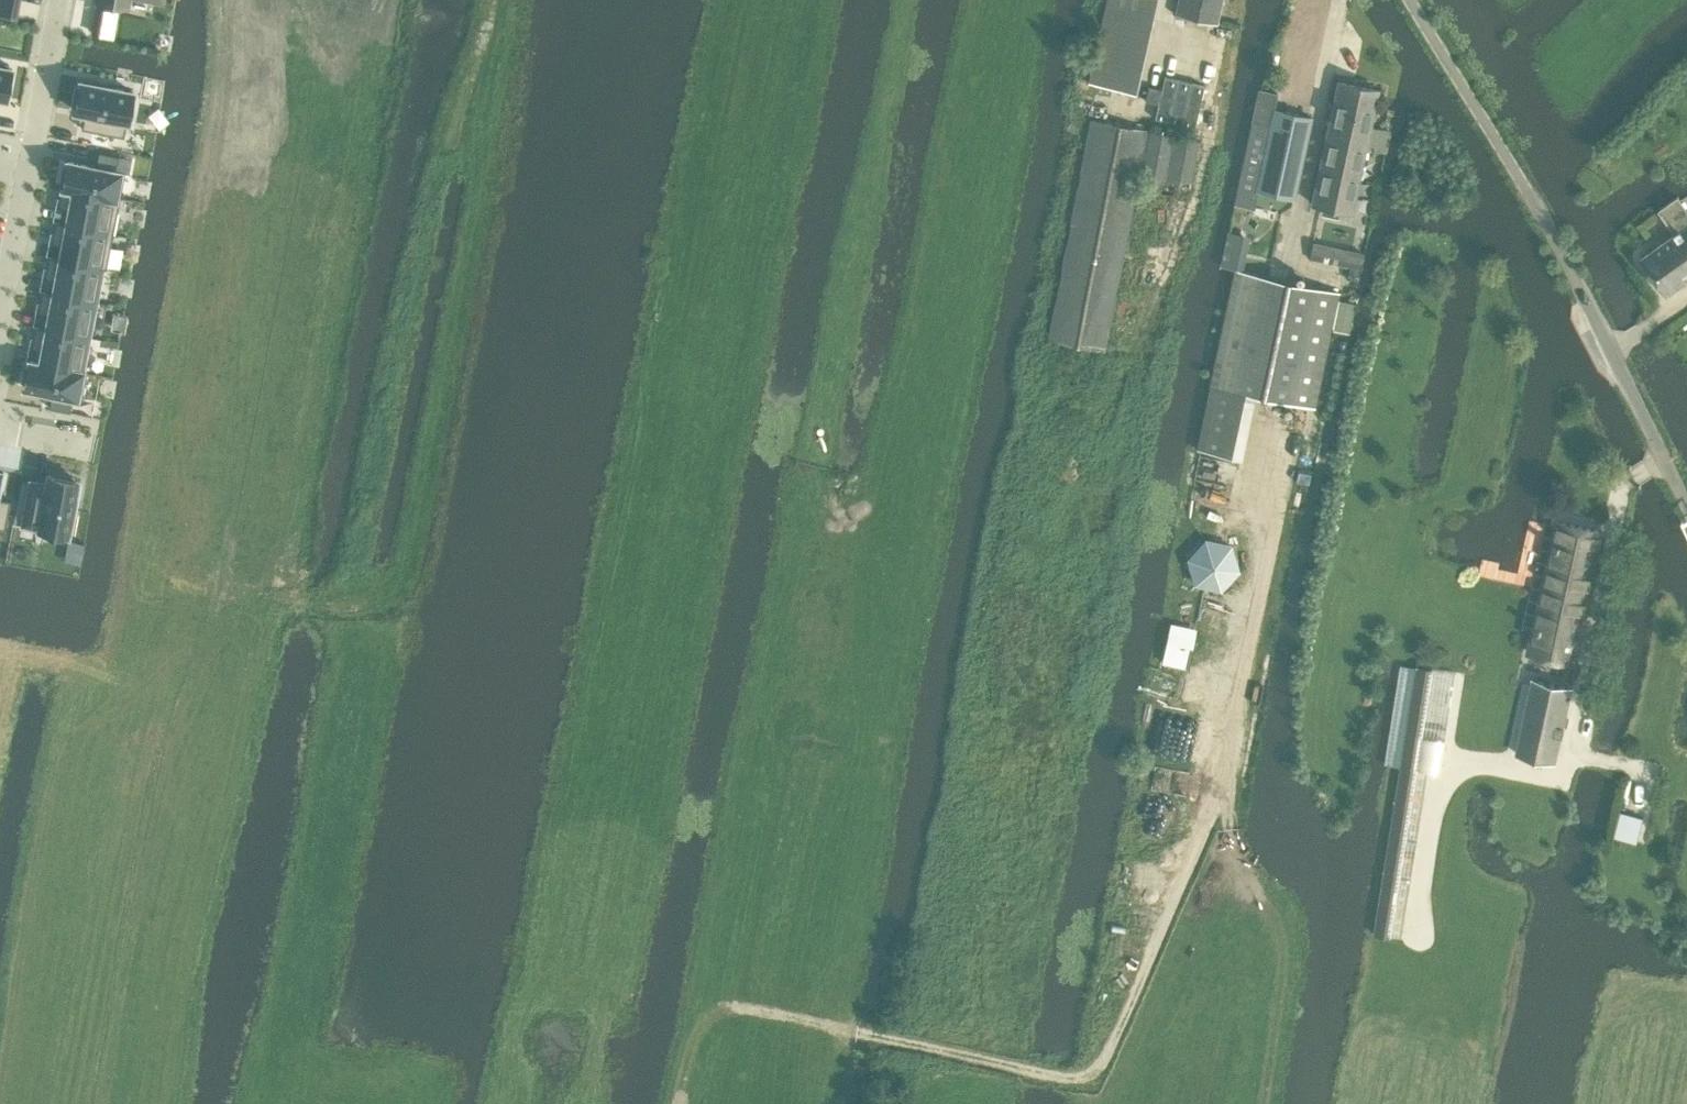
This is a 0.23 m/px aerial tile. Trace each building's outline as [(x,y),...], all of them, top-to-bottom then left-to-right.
[(12,17),(15,0),(0,0),(0,14),(12,17)] [(107,0),(105,6),(101,5),(95,33),(112,36),(118,8),(115,8),(116,2),(127,4),(128,0),(105,0),(107,0)] [(1088,82),(1136,93),(1156,0),(1107,0),(1088,82)] [(1221,0),(1178,0),(1175,14),(1216,23),(1221,0)] [(5,96),(6,92),(9,92),(13,72),(10,72),(11,67),(8,67),(9,64),(0,62),(0,95),(5,96)] [(76,85),(73,105),(76,106),(75,110),(84,112),(81,128),(124,136),(132,91),(98,85),(99,82),(83,79),(83,82),(80,81),(79,86),(76,85)] [(1386,153),(1391,130),(1371,126),(1379,89),(1337,80),(1311,202),(1352,211),(1367,144),(1374,146),(1373,150),(1386,153)] [(1274,109),(1259,179),(1296,187),(1311,117),(1274,109)] [(1189,186),(1198,140),(1091,119),(1065,253),(1049,339),(1104,350),(1122,253),(1138,175),(1189,186)] [(64,165),(61,182),(64,182),(63,185),(62,185),(62,186),(120,197),(125,171),(116,170),(119,155),(98,151),(96,166),(68,160),(67,165),(64,165)] [(62,186),(58,207),(69,209),(67,222),(66,223),(113,232),(120,197),(62,186)] [(1678,197),(1660,210),(1675,232),(1641,256),(1667,293),(1686,278),(1686,210),(1678,197)] [(55,220),(51,242),(62,244),(60,257),(60,258),(101,266),(101,267),(105,268),(106,268),(113,232),(66,223),(67,222),(55,220)] [(1350,254),(1345,278),(1357,281),(1363,257),(1350,254)] [(48,255),(44,277),(56,279),(53,292),(53,293),(94,301),(98,302),(105,268),(101,267),(101,266),(60,258),(60,257),(48,255)] [(1313,407),(1339,291),(1235,268),(1209,384),(1210,384),(1196,448),(1230,455),(1243,391),(1313,407)] [(41,290),(37,312),(49,314),(46,327),(46,328),(88,336),(91,337),(98,302),(94,301),(53,293),(53,292),(41,290)] [(35,325),(30,347),(42,349),(40,362),(40,363),(81,371),(81,370),(85,370),(91,337),(88,336),(46,328),(46,327),(35,325)] [(26,364),(22,381),(25,382),(24,387),(52,392),(49,407),(69,411),(72,396),(81,397),(86,371),(85,370),(81,370),(81,371),(40,363),(40,362),(29,360),(28,365),(26,364)] [(30,481),(22,523),(67,532),(74,498),(76,498),(79,483),(76,482),(77,480),(72,479),(73,476),(53,472),(52,475),(48,474),(46,484),(30,481)] [(5,528),(11,499),(0,497),(0,527),(5,528)] [(1557,520),(1528,651),(1573,661),(1602,530),(1557,520)] [(1385,860),(1381,886),(1378,899),(1373,933),(1377,933),(1385,935),(1390,936),(1390,934),(1401,936),(1410,879),(1399,877),(1400,873),(1411,875),(1417,841),(1406,839),(1406,835),(1417,836),(1428,771),(1441,773),(1446,739),(1445,739),(1456,672),(1433,668),(1433,667),(1416,664),(1385,860)] [(1532,678),(1516,752),(1556,761),(1572,687),(1532,678)] [(1621,811),(1615,836),(1638,842),(1644,817),(1621,811)]
